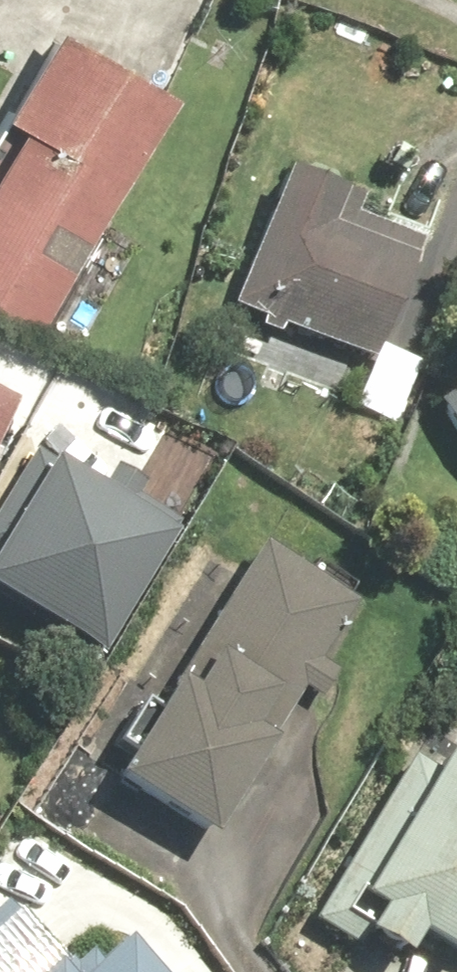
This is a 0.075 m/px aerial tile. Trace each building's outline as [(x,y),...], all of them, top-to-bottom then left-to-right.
[(0,153),(0,325),(29,341),(165,100),(43,32),(0,109),(0,131),(9,136),(0,153)] [(347,203),(267,176),(220,310),(251,321),(249,328),(272,337),(274,331),(367,363),(408,245),(340,222),(347,203)] [(420,411),(456,466),(456,386),(420,411)] [(0,520),(0,595),(96,655),(186,513),(139,484),(147,472),(117,454),(94,490),(41,456),(0,520)] [(344,605),(246,549),(164,694),(153,687),(96,788),(199,846),(252,753),(258,756),(293,694),(312,705),(330,672),(311,661),(344,605)] [(434,757),(424,773),(400,759),(300,926),(378,971),(383,971),(401,943),(449,971),(456,971),(456,771),(434,757)] [(110,945),(87,967),(77,957),(61,971),(136,971),(110,945)]
